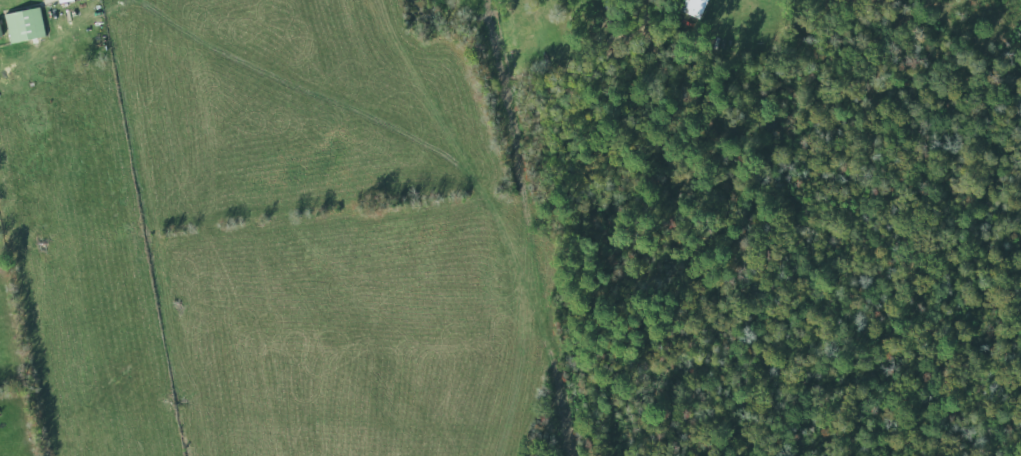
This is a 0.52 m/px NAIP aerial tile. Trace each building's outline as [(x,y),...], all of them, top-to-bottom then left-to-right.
[(10,44),(45,38),(39,8),(4,15),(10,44)]
